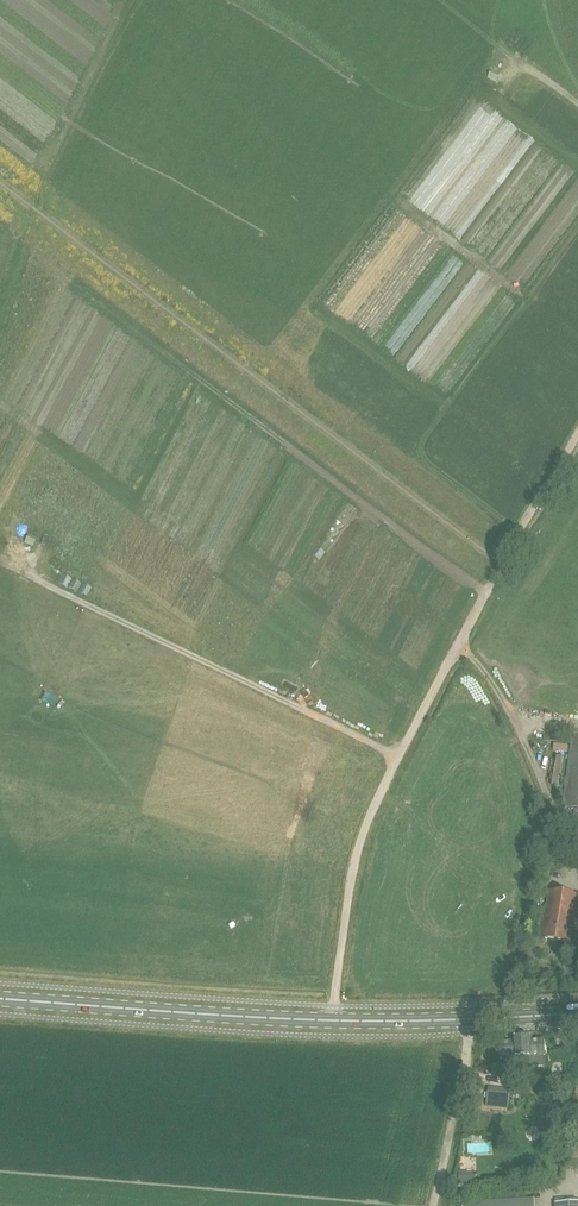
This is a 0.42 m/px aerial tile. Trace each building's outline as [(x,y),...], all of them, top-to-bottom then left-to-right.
[(501,72),(492,68),(488,77),(497,81),(501,72)] [(37,537),(28,533),(24,542),(33,546),(37,537)] [(572,736),(564,807),(577,808),(577,737),(572,736)] [(564,758),(557,756),(552,785),(559,787),(564,758)] [(575,927),(577,904),(577,895),(549,891),(545,920),(553,921),(552,929),(562,931),(563,926),(575,927)] [(572,944),(575,927),(563,926),(562,931),(552,929),(553,921),(545,920),(542,939),(572,944)] [(524,1059),(523,1039),(515,1039),(516,1041),(500,1042),(501,1058),(517,1058),(517,1059),(524,1059)] [(530,1039),(523,1039),(524,1059),(527,1058),(528,1063),(543,1062),(543,1057),(547,1057),(546,1040),(530,1041),(530,1039)] [(547,1112),(545,1132),(556,1133),(558,1113),(547,1112)] [(458,1172),(459,1184),(476,1184),(476,1172),(458,1172)] [(555,1203),(555,1205),(577,1205),(577,1202),(577,1198),(555,1199),(556,1203),(555,1203)]
